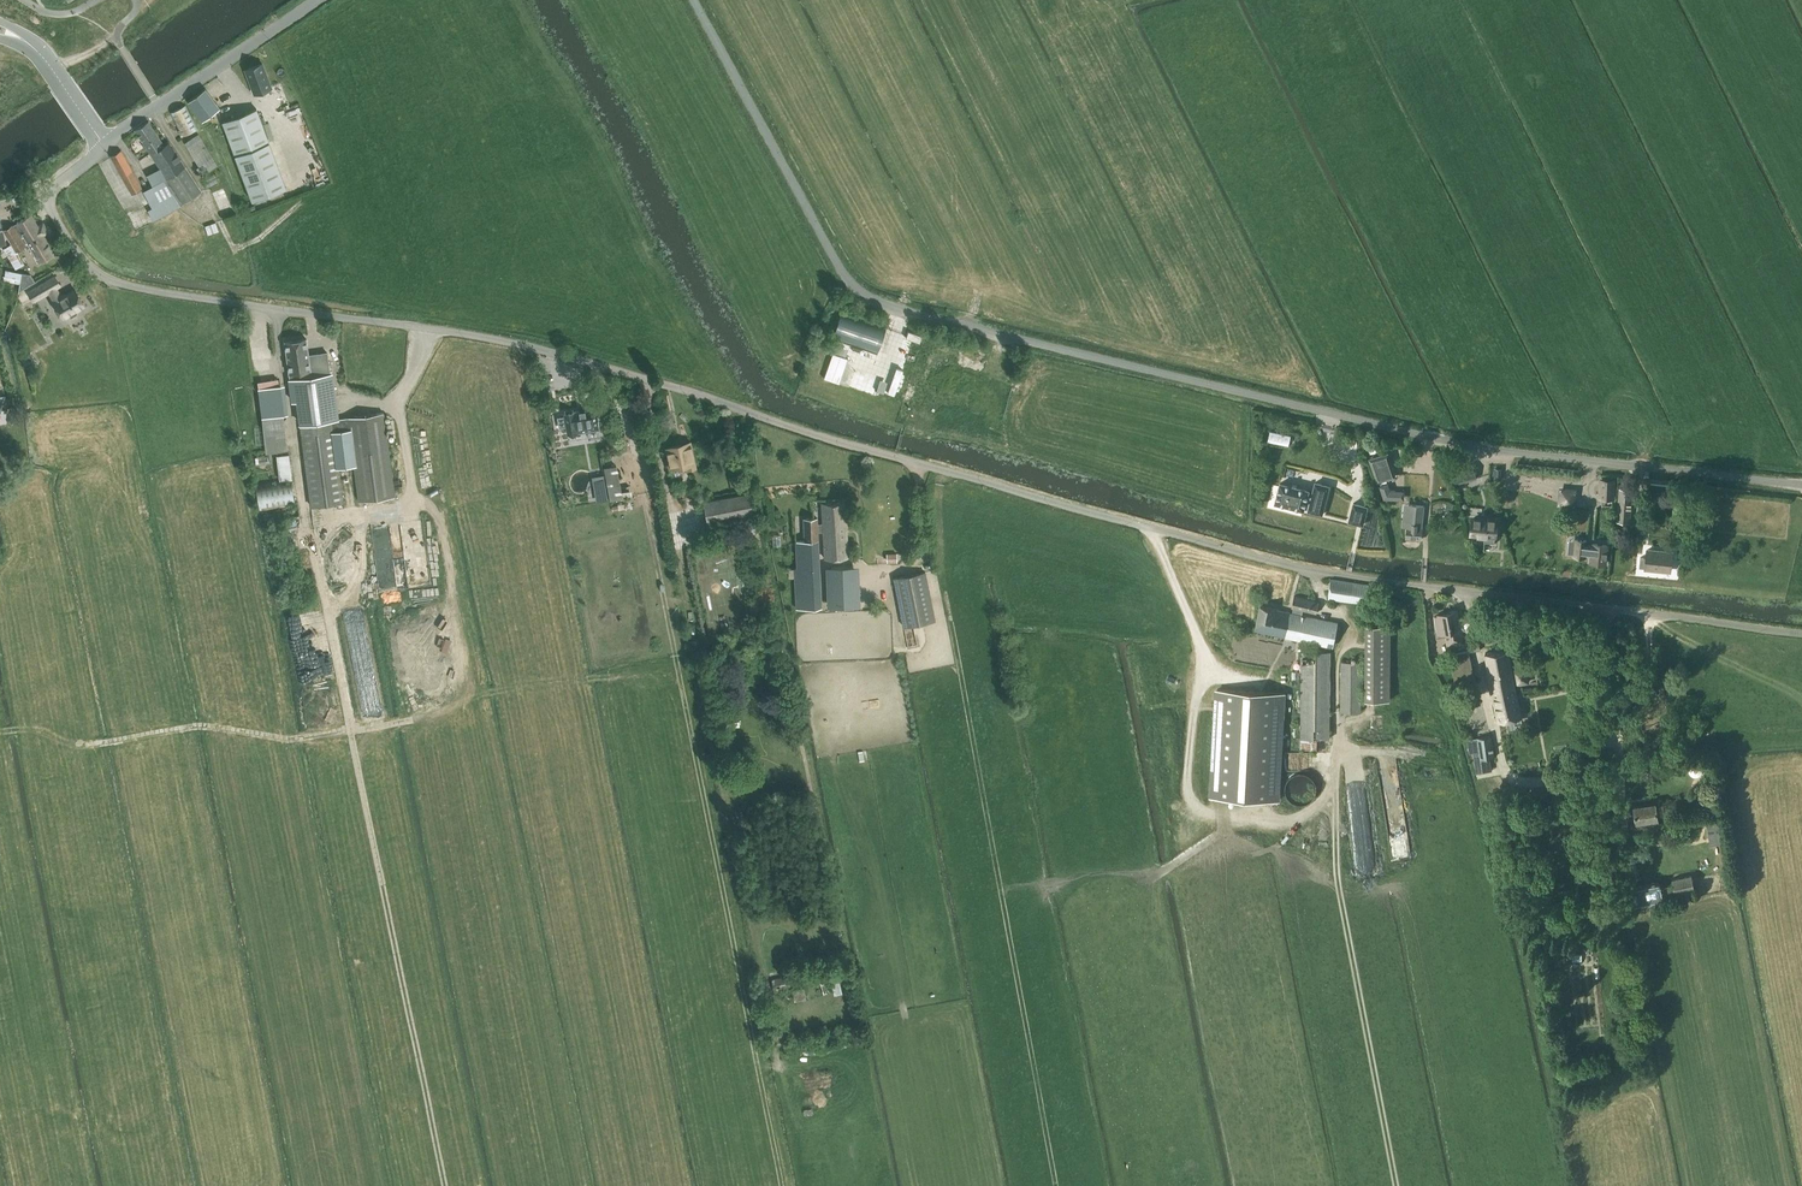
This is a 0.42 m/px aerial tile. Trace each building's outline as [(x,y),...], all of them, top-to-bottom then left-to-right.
[(263,62),(246,69),(255,93),(272,86),(263,62)] [(206,87),(188,100),(203,120),(220,107),(206,87)] [(170,112),(180,137),(197,129),(186,105),(170,112)] [(252,200),(286,187),(257,108),(223,121),(252,200)] [(185,165),(169,141),(164,144),(149,121),(135,129),(160,168),(167,178),(164,180),(171,191),(181,205),(202,190),(185,165)] [(201,175),(218,165),(200,134),(186,142),(199,165),(197,167),(201,175)] [(132,194),(143,188),(121,149),(110,155),(132,194)] [(153,207),(148,210),(154,220),(178,208),(170,192),(171,191),(164,180),(167,178),(160,168),(148,175),(153,185),(144,190),(153,207)] [(32,188),(40,185),(38,178),(29,182),(32,188)] [(40,260),(54,252),(44,234),(47,232),(42,223),(38,225),(32,213),(17,222),(18,224),(14,226),(25,245),(26,247),(30,244),(40,260)] [(25,245),(14,226),(13,224),(4,229),(16,250),(25,245)] [(22,272),(6,269),(4,280),(20,283),(22,272)] [(20,283),(19,291),(36,281),(31,273),(22,272),(20,283)] [(76,310),(85,305),(75,289),(62,297),(56,287),(61,285),(55,275),(28,291),(34,300),(49,291),(55,301),(54,302),(63,318),(68,315),(69,316),(71,317),(77,313),(77,311),(76,310)] [(30,299),(27,293),(19,297),(23,303),(30,299)] [(833,337),(878,353),(887,328),(842,312),(833,337)] [(902,360),(946,370),(953,340),(909,329),(902,360)] [(306,338),(285,341),(285,343),(289,368),(293,401),(298,400),(299,408),(301,423),(332,419),(339,418),(333,372),(331,372),(328,351),(308,354),(306,338)] [(831,358),(858,367),(864,350),(836,340),(831,358)] [(28,353),(23,357),(30,368),(38,363),(32,353),(31,352),(28,353)] [(281,384),(268,385),(268,382),(260,382),(261,386),(259,386),(264,434),(286,430),(281,384)] [(574,411),(564,413),(565,415),(566,425),(568,432),(578,430),(587,428),(588,437),(600,435),(599,426),(595,407),(585,409),(585,408),(584,408),(584,409),(580,410),(580,409),(579,409),(579,410),(574,411)] [(339,418),(332,419),(338,467),(355,465),(360,500),(395,496),(384,412),(339,418)] [(332,419),(301,423),(313,507),(343,503),(338,467),(332,419)] [(286,430),(264,434),(266,453),(288,450),(286,430)] [(689,469),(695,465),(690,441),(666,447),(670,466),(671,471),(679,471),(689,469)] [(1396,476),(1388,452),(1369,458),(1377,483),(1396,476)] [(289,453),(276,454),(279,479),(292,478),(289,453)] [(1472,463),(1451,470),(1455,483),(1476,477),(1472,463)] [(611,499),(622,497),(617,465),(605,467),(611,499)] [(1612,497),(1614,479),(1600,478),(1599,496),(1612,497)] [(260,509),(295,505),(292,479),(257,483),(260,509)] [(1323,515),(1330,484),(1315,481),(1311,496),(1308,508),(1308,511),(1323,515)] [(1280,482),(1275,503),(1304,510),(1305,508),(1308,508),(1311,496),(1308,495),(1310,489),(1280,482)] [(1646,495),(1666,497),(1667,486),(1647,483),(1646,495)] [(1629,521),(1632,488),(1619,487),(1616,520),(1629,521)] [(707,522),(755,513),(751,492),(703,501),(707,522)] [(823,523),(823,529),(825,556),(849,555),(845,502),(821,503),(823,523)] [(1364,525),(1368,505),(1353,502),(1348,521),(1364,525)] [(1420,539),(1424,505),(1404,503),(1403,518),(1402,518),(1402,526),(1407,527),(1406,537),(1420,539)] [(797,567),(795,568),(796,608),(822,607),(819,529),(823,529),(823,523),(818,523),(818,517),(804,517),(805,540),(796,540),(797,567)] [(1471,532),(1471,534),(1484,535),(1484,541),(1487,542),(1494,542),(1495,539),(1496,539),(1497,535),(1495,535),(1496,519),(1473,517),(1471,532)] [(1574,539),(1573,554),(1585,556),(1585,554),(1591,554),(1590,562),(1604,563),(1606,545),(1592,543),(1592,545),(1586,544),(1587,540),(1574,539)] [(750,569),(758,568),(753,546),(746,547),(750,569)] [(1638,567),(1669,571),(1671,552),(1646,550),(1645,558),(1639,557),(1638,567)] [(897,562),(897,553),(887,553),(888,562),(897,562)] [(830,606),(858,605),(856,565),(829,566),(830,606)] [(935,619),(926,571),(894,577),(904,625),(935,619)] [(1365,602),(1367,584),(1330,578),(1327,597),(1365,602)] [(1259,605),(1254,629),(1333,646),(1338,622),(1302,615),(1303,610),(1317,613),(1319,601),(1294,596),(1292,607),(1293,607),(1292,612),(1259,605)] [(1438,614),(1434,615),(1437,632),(1445,631),(1448,644),(1462,641),(1460,627),(1461,626),(1462,625),(1461,616),(1458,615),(1457,615),(1456,610),(1438,613),(1438,614)] [(1390,699),(1391,625),(1365,625),(1365,699),(1390,699)] [(1470,652),(1480,649),(1479,642),(1469,644),(1470,652)] [(1515,683),(1528,680),(1525,667),(1512,670),(1507,648),(1485,653),(1492,690),(1515,685),(1515,683)] [(1455,682),(1474,678),(1468,650),(1449,654),(1455,682)] [(1316,748),(1316,738),(1329,738),(1330,652),(1301,651),(1300,748),(1316,748)] [(1360,711),(1361,662),(1341,662),(1341,710),(1360,711)] [(1515,685),(1492,690),(1498,721),(1521,716),(1515,685)] [(1217,690),(1211,796),(1278,800),(1284,693),(1217,690)] [(1478,738),(1467,740),(1469,750),(1474,750),(1476,763),(1478,772),(1490,770),(1489,764),(1489,763),(1488,758),(1493,757),(1490,736),(1478,738)] [(1688,770),(1688,771),(1689,772),(1689,773),(1689,774),(1690,774),(1690,775),(1691,775),(1691,776),(1692,776),(1693,777),(1694,777),(1695,777),(1696,777),(1697,777),(1698,776),(1699,776),(1699,775),(1700,775),(1701,774),(1701,773),(1702,772),(1702,771),(1702,770),(1702,769),(1701,768),(1701,767),(1701,766),(1700,766),(1699,765),(1698,764),(1697,764),(1696,764),(1695,764),(1694,764),(1693,764),(1692,764),(1691,765),(1690,766),(1689,767),(1689,768),(1689,769),(1688,769),(1688,770)] [(1315,792),(1315,789),(1315,786),(1314,784),(1313,781),(1311,779),(1307,776),(1302,775),(1300,775),(1296,776),(1294,777),(1292,779),(1290,781),(1289,783),(1288,786),(1288,789),(1288,791),(1288,794),(1291,798),(1295,801),(1298,803),(1300,803),(1303,803),(1307,802),(1311,800),(1313,797),(1314,795),(1315,792)] [(1633,806),(1624,807),(1627,823),(1635,822),(1637,830),(1653,828),(1658,827),(1654,802),(1633,806)] [(1720,815),(1705,818),(1708,837),(1723,835),(1720,815)] [(1674,893),(1693,889),(1690,875),(1671,879),(1674,893)] [(1659,881),(1624,888),(1628,906),(1662,899),(1659,881)] [(824,993),(833,991),(830,980),(822,983),(824,993)]
